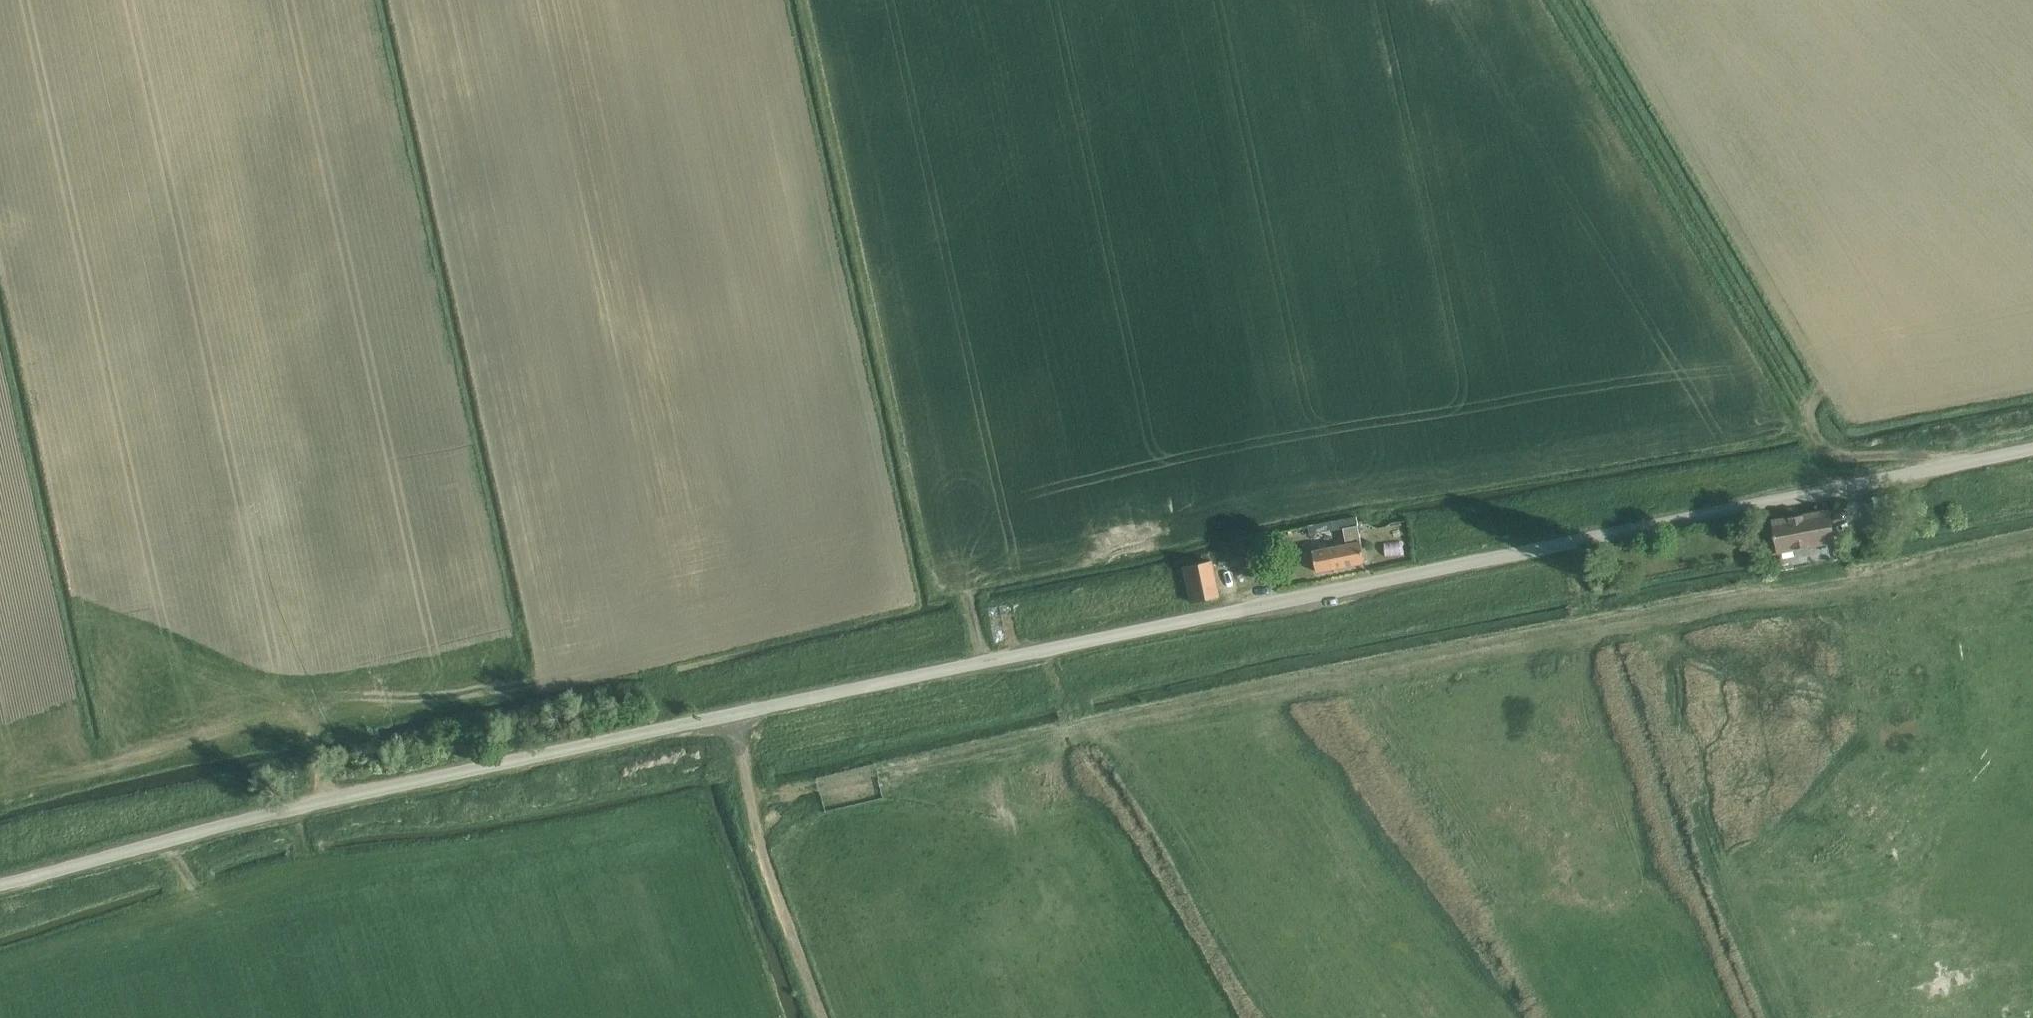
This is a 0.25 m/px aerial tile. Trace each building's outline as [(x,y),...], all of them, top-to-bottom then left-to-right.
[(1829,511),(1773,521),(1779,553),(1835,543),(1829,511)] [(1318,572),(1365,563),(1361,543),(1361,542),(1358,527),(1344,530),(1347,546),(1314,552),(1318,572)] [(1183,565),(1190,602),(1215,596),(1208,560),(1183,565)]
